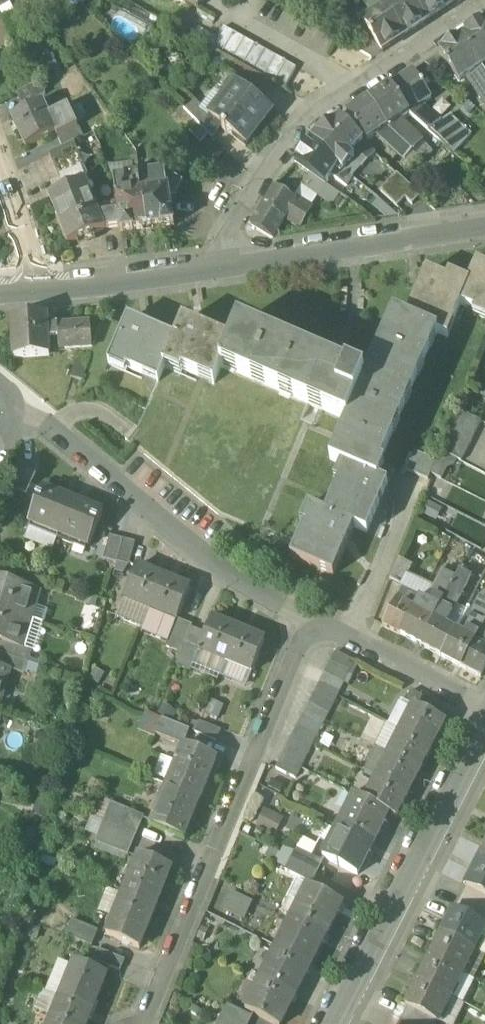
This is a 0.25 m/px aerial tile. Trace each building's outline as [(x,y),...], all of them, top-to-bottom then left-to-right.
[(17,1),(16,0),(0,0),(0,9),(17,1)] [(186,1),(186,2),(198,9),(203,0),(187,0),(186,1)] [(372,17),(385,9),(380,0),(361,0),(372,17)] [(385,9),(398,0),(380,0),(385,9)] [(398,0),(385,9),(405,38),(427,24),(411,0),(398,0)] [(427,24),(449,9),(443,0),(411,0),(427,24)] [(449,9),(463,0),(443,0),(449,9)] [(405,38),(385,9),(372,17),(363,23),(371,36),(382,53),(405,38)] [(0,22),(0,48),(13,43),(3,21),(0,22)] [(462,39),(481,69),(484,66),(484,24),(462,39)] [(234,33),(223,28),(212,48),(222,54),(234,33)] [(244,39),(234,33),(222,54),(233,60),(244,39)] [(353,48),(371,59),(373,58),(382,53),(371,36),(354,47),(353,48)] [(255,45),(244,39),(233,60),(243,66),(255,45)] [(458,83),(468,77),(481,69),(462,39),(439,54),(453,76),(458,83)] [(265,51),(255,45),(243,66),(253,72),(265,51)] [(275,57),(265,51),(253,72),(264,77),(275,57)] [(425,64),(445,81),(453,76),(439,54),(425,64)] [(286,62),(275,57),(264,77),(267,79),(274,83),(286,62)] [(226,72),(259,91),(267,79),(264,77),(253,72),(243,66),(233,60),(226,72)] [(296,68),(286,62),(274,83),(285,89),(296,68)] [(484,99),(484,74),(481,69),(468,77),(471,81),(472,80),(484,99)] [(390,87),(408,114),(421,105),(430,99),(413,72),(390,87)] [(18,94),(24,107),(45,95),(39,83),(18,94)] [(237,84),(211,117),(215,121),(241,87),(237,84)] [(221,128),(245,146),(272,111),(241,87),(215,121),(214,122),(221,128)] [(398,121),(408,114),(390,87),(369,101),(387,128),(398,121)] [(184,109),(213,139),(221,128),(214,122),(215,121),(211,117),(193,99),(184,109)] [(430,99),(421,105),(431,114),(436,109),(430,99)] [(377,135),(387,128),(369,101),(347,115),(357,130),(359,131),(367,142),(377,135)] [(26,149),(56,134),(57,134),(48,117),(42,104),(12,118),(26,149)] [(440,122),(431,114),(421,105),(408,114),(428,132),(441,123),(440,122)] [(68,107),(48,117),(57,134),(56,134),(58,138),(78,128),(68,107)] [(428,132),(453,153),(471,135),(450,115),(440,122),(441,123),(428,132)] [(344,172),(354,161),(350,156),(363,143),(338,120),(316,135),(312,141),(344,172)] [(388,129),(412,152),(421,142),(398,121),(387,128),(388,129)] [(58,138),(63,149),(75,143),(84,138),(79,128),(78,128),(58,138)] [(388,129),(387,128),(377,135),(404,160),(412,152),(388,129)] [(336,171),(339,174),(340,175),(344,172),(312,141),(296,164),(311,174),(325,185),(336,171)] [(431,150),(421,142),(412,152),(421,160),(431,150)] [(88,176),(75,143),(63,149),(49,155),(62,186),(88,176)] [(375,155),(363,143),(350,156),(354,161),(362,169),(375,155)] [(352,179),(362,169),(354,161),(344,172),(352,179)] [(352,179),(344,172),(340,175),(339,174),(335,180),(344,187),(352,179)] [(140,178),(142,190),(169,186),(170,197),(178,195),(184,185),(166,174),(166,173),(140,177),(140,178)] [(318,197),(332,207),(340,195),(325,185),(311,174),(302,186),(318,197)] [(381,193),(397,208),(405,200),(412,206),(420,197),(397,175),(381,193)] [(64,191),(87,182),(90,181),(88,176),(62,186),(64,191)] [(114,182),(117,198),(143,195),(142,190),(140,178),(114,182)] [(107,231),(106,230),(101,216),(87,182),(64,191),(49,197),(69,245),(107,231)] [(302,185),(293,199),(296,201),(310,209),(318,197),(302,186),(302,185)] [(175,227),(170,197),(169,186),(142,190),(143,195),(148,230),(175,227)] [(273,239),(286,219),(296,201),(293,199),(275,187),(252,226),(273,239)] [(119,213),(101,216),(106,230),(121,228),(122,235),(148,230),(143,195),(117,198),(119,213)] [(310,209),(296,201),(286,219),(300,226),(310,209)] [(476,265),(467,285),(465,290),(446,282),(428,274),(407,322),(436,334),(438,335),(445,320),(449,322),(457,304),(458,305),(475,313),(476,311),(484,315),(484,269),(476,265)] [(449,276),(446,282),(465,290),(467,285),(449,276)] [(380,465),(436,334),(407,322),(394,316),(385,336),(391,339),(345,443),(340,441),(331,461),(347,468),(379,482),(385,467),(380,465)] [(50,358),(49,342),(48,328),(48,319),(13,321),(15,360),(50,358)] [(159,383),(167,365),(177,342),(129,322),(112,362),(144,376),(146,372),(160,378),(158,382),(159,383)] [(215,386),(222,369),(233,345),(185,324),(177,342),(167,365),(200,379),(202,375),(216,381),(214,385),(215,386)] [(91,326),(64,327),(65,341),(66,351),(93,350),(91,326)] [(241,326),(233,345),(222,369),(347,423),(366,381),(241,326)] [(49,342),(65,341),(64,327),(48,328),(49,342)] [(69,377),(82,381),(89,356),(77,352),(69,377)] [(144,376),(158,382),(160,378),(146,372),(144,376)] [(202,375),(200,379),(214,385),(216,381),(202,375)] [(457,409),(441,452),(451,457),(456,460),(461,462),(482,421),(457,409)] [(442,478),(446,468),(451,457),(441,452),(432,473),(442,478)] [(406,471),(428,480),(435,462),(414,453),(406,471)] [(456,460),(451,457),(446,468),(453,465),(456,460)] [(9,492),(27,500),(38,474),(19,467),(9,492)] [(387,486),(379,482),(347,468),(333,500),(337,502),(330,517),(354,528),(366,533),(387,486)] [(42,534),(58,541),(72,505),(43,493),(30,525),(43,531),(42,534)] [(443,508),(428,500),(421,514),(436,521),(443,508)] [(102,516),(72,505),(58,541),(74,547),(75,543),(89,549),(102,516)] [(333,577),(354,528),(330,517),(313,510),(299,542),(303,544),(296,558),(292,557),(291,558),(333,577)] [(53,552),(58,541),(42,534),(43,531),(30,525),(24,540),(53,552)] [(106,560),(118,563),(123,541),(111,538),(106,560)] [(136,544),(123,541),(118,563),(130,566),(136,544)] [(390,580),(400,586),(406,574),(412,564),(399,558),(390,580)] [(453,558),(448,565),(459,571),(459,570),(463,563),(453,558)] [(455,578),(459,571),(448,565),(444,572),(455,578)] [(126,598),(151,609),(164,578),(138,568),(126,598)] [(443,601),(441,606),(453,612),(454,608),(471,576),(459,570),(459,571),(455,578),(443,601)] [(432,595),(434,596),(443,601),(455,578),(444,572),(435,589),(432,595)] [(40,592),(41,592),(45,581),(42,580),(17,573),(14,583),(40,591),(40,592)] [(399,589),(401,590),(420,599),(428,585),(406,574),(400,586),(399,589)] [(190,589),(164,578),(151,609),(178,620),(190,589)] [(29,619),(32,608),(35,608),(35,607),(40,592),(40,591),(14,583),(13,583),(13,584),(0,581),(0,611),(29,619)] [(435,589),(428,585),(420,599),(430,604),(434,596),(432,595),(435,589)] [(401,590),(396,600),(414,609),(415,609),(420,599),(401,590)] [(441,606),(443,601),(434,596),(430,604),(420,599),(415,609),(434,620),(441,606)] [(471,616),(472,615),(484,622),(484,621),(484,598),(481,596),(471,616)] [(151,609),(126,598),(118,618),(144,629),(151,609)] [(401,635),(414,609),(396,600),(383,626),(401,635)] [(446,626),(453,612),(441,606),(434,620),(446,626)] [(35,608),(32,620),(44,624),(48,611),(35,607),(35,608)] [(464,613),(454,608),(453,612),(446,626),(454,631),(464,613)] [(178,620),(151,609),(144,629),(142,632),(168,643),(178,620)] [(421,646),(434,620),(415,609),(414,609),(401,635),(421,646)] [(29,619),(0,611),(0,642),(23,649),(32,620),(29,619)] [(465,631),(463,635),(475,641),(484,622),(472,615),(471,616),(464,631),(465,631)] [(199,651),(226,662),(239,630),(212,619),(207,632),(199,651)] [(167,646),(182,652),(192,626),(178,620),(168,643),(167,646)] [(441,656),(454,631),(446,626),(434,620),(421,646),(441,656)] [(475,641),(484,647),(484,621),(484,622),(475,641)] [(207,632),(192,626),(182,652),(196,658),(199,651),(207,632)] [(265,641),(239,630),(226,662),(252,673),(265,641)] [(461,667),(475,641),(463,635),(454,631),(441,656),(461,667)] [(484,668),(484,647),(475,641),(461,667),(480,677),(484,668)] [(11,670),(27,675),(31,664),(28,663),(32,651),(23,649),(0,642),(0,666),(11,670)] [(196,658),(191,670),(218,681),(220,677),(226,662),(199,651),(196,658)] [(196,658),(182,652),(176,665),(191,671),(191,670),(196,658)] [(336,652),(331,662),(350,672),(356,662),(336,652)] [(226,662),(220,677),(246,687),(252,673),(226,662)] [(345,683),(350,672),(331,662),(326,673),(345,683)] [(5,691),(11,670),(0,666),(0,689),(5,691)] [(324,673),(319,683),(339,694),(345,683),(324,673)] [(319,683),(313,694),(334,705),(339,694),(319,683)] [(414,706),(427,713),(433,702),(412,691),(405,702),(414,706)] [(313,694),(308,705),(328,715),(334,705),(313,694)] [(389,724),(402,730),(414,706),(405,702),(401,700),(389,724)] [(308,705),(302,715),(323,726),(328,715),(308,705)] [(414,706),(402,730),(432,746),(445,722),(427,713),(414,706)] [(302,715),(297,726),(317,737),(323,726),(302,715)] [(196,734),(217,742),(223,726),(212,722),(203,718),(196,734)] [(161,736),(184,745),(190,731),(167,721),(161,736)] [(297,726),(291,737),(312,747),(317,737),(297,726)] [(402,730),(389,754),(420,770),(432,746),(402,730)] [(291,737),(286,747),(306,758),(312,747),(291,737)] [(169,782),(167,785),(201,799),(217,759),(184,745),(177,763),(169,782)] [(301,769),(306,758),(286,747),(280,758),(301,769)] [(389,754),(377,778),(408,793),(420,770),(389,754)] [(169,782),(177,763),(162,757),(154,776),(169,782)] [(295,779),(301,769),(280,758),(275,769),(295,779)] [(377,778),(365,802),(388,813),(396,817),(408,793),(377,778)] [(184,839),(201,799),(167,785),(151,825),(184,839)] [(354,796),(346,813),(349,815),(358,798),(354,796)] [(339,827),(342,828),(372,844),(388,813),(365,802),(358,798),(349,815),(346,813),(339,827)] [(112,803),(104,823),(135,836),(143,817),(112,803)] [(256,826),(267,832),(276,816),(264,810),(256,826)] [(276,816),(267,832),(275,836),(283,819),(276,816)] [(129,851),(135,836),(104,823),(97,837),(129,851)] [(339,827),(330,844),(333,846),(342,828),(339,827)] [(356,876),(372,844),(342,828),(333,846),(330,844),(322,859),(356,876)] [(296,850),(291,860),(314,871),(319,862),(296,850)] [(139,855),(122,895),(156,908),(172,868),(139,855)] [(309,882),(314,871),(291,860),(286,871),(309,882)] [(478,863),(466,887),(467,887),(484,896),(484,866),(478,863)] [(308,887),(299,904),(303,906),(312,889),(308,887)] [(484,910),(484,896),(467,887),(462,898),(484,910)] [(292,918),(296,920),(326,935),(342,904),(312,889),(303,906),(299,904),(292,918)] [(233,892),(224,910),(245,921),(254,903),(233,892)] [(139,949),(156,908),(122,895),(106,935),(139,949)] [(462,898),(461,898),(455,912),(484,927),(484,910),(462,898)] [(474,952),(484,932),(484,927),(455,912),(454,911),(441,935),(474,952)] [(292,918),(284,935),(287,937),(296,920),(292,918)] [(277,948),(280,950),(311,966),(326,935),(296,920),(287,937),(284,935),(277,948)] [(68,937),(99,949),(104,935),(74,922),(68,937)] [(484,956),(484,932),(474,952),(484,957),(484,956)] [(441,935),(430,958),(462,975),(474,952),(441,935)] [(277,948),(268,966),(271,968),(280,950),(277,948)] [(125,960),(99,949),(94,960),(121,971),(125,960)] [(261,979),(265,981),(295,996),(311,966),(280,950),(271,968),(268,966),(261,979)] [(473,981),(484,958),(484,957),(474,952),(462,975),(473,981)] [(430,958),(418,982),(451,998),(462,975),(430,958)] [(76,962),(61,998),(92,1010),(95,1002),(96,1003),(107,975),(76,962)] [(473,981),(462,975),(451,998),(461,1004),(473,981)] [(261,979),(252,996),(256,998),(265,981),(261,979)] [(295,996),(265,981),(256,998),(252,996),(245,1011),(269,1023),(281,1023),(295,996)] [(445,1009),(451,998),(418,982),(405,1006),(407,1007),(436,1021),(438,1023),(445,1009)] [(92,1010),(61,998),(51,1023),(87,1023),(89,1019),(88,1019),(92,1010)] [(461,1004),(451,998),(445,1009),(458,1015),(463,1005),(461,1004)] [(220,1015),(237,1023),(247,1023),(249,1020),(224,1007),(220,1015)] [(401,1021),(407,1023),(434,1023),(436,1021),(407,1007),(401,1021)] [(220,1015),(215,1023),(237,1023),(220,1015)]
